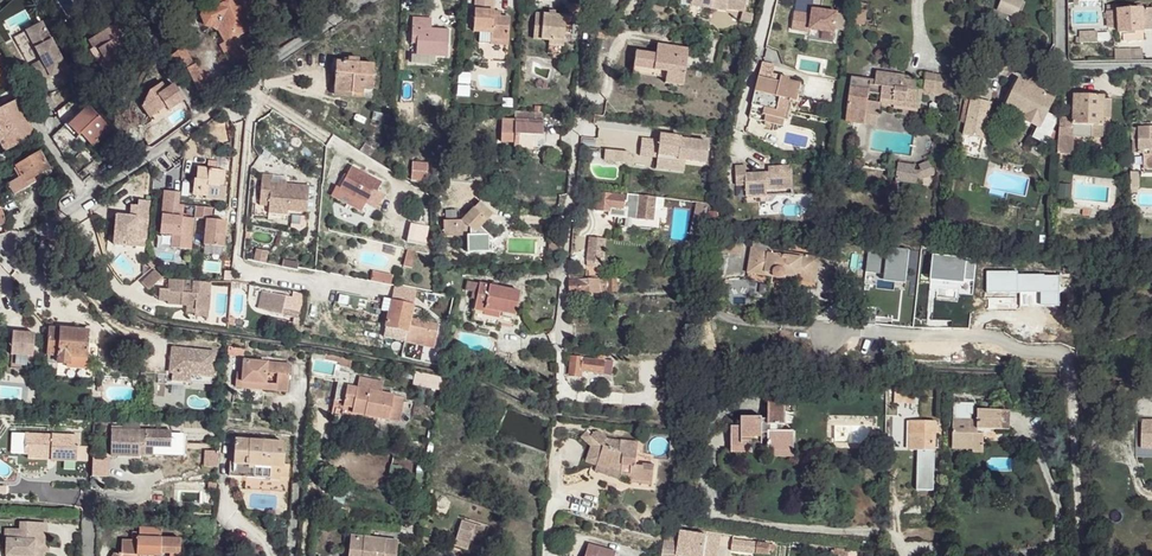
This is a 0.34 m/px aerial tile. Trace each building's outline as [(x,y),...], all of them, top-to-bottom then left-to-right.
[(212,2),(215,8),(204,13),(203,19),(207,28),(218,31),(224,43),(230,40),(259,24),(247,0),(237,0),(233,2),(231,0),(216,0),(212,2)] [(472,31),(490,33),(489,40),(509,41),(510,19),(500,18),(493,18),(493,12),(494,0),(487,0),(475,0),(474,11),(472,31)] [(690,7),(725,11),(726,10),(744,12),(746,0),(691,0),(690,7)] [(793,12),(811,15),(812,10),(814,0),(795,0),(793,12)] [(995,10),(1015,18),(1022,0),(999,0),(995,10)] [(1109,30),(1120,29),(1120,32),(1122,32),(1143,30),(1143,26),(1151,25),(1151,9),(1141,10),(1121,10),(1121,5),(1108,6),(1108,11),(1109,30)] [(811,15),(793,12),(791,30),(808,33),(808,30),(833,34),(836,14),(812,10),(811,15)] [(536,11),(534,37),(550,39),(550,43),(564,44),(567,14),(551,12),(536,11)] [(848,16),(836,14),(833,34),(845,36),(848,16)] [(431,20),(413,19),(410,63),(435,63),(435,55),(447,55),(448,31),(430,30),(431,20)] [(41,22),(26,30),(42,60),(29,66),(38,82),(66,67),(41,22)] [(123,23),(89,40),(93,49),(97,48),(102,59),(98,67),(109,74),(118,59),(115,53),(129,46),(122,34),(127,32),(123,23)] [(597,29),(598,39),(607,39),(607,29),(597,29)] [(1143,30),(1122,32),(1122,42),(1144,40),(1143,30)] [(1099,33),(1081,33),(1081,38),(1077,39),(1077,43),(1098,43),(1099,33)] [(269,35),(262,39),(271,56),(277,52),(269,35)] [(224,43),(220,46),(231,64),(242,57),(230,40),(224,43)] [(665,81),(685,84),(690,48),(659,43),(657,52),(645,50),(636,51),(634,64),(667,69),(665,81)] [(183,47),(170,57),(182,76),(187,73),(197,91),(204,87),(197,72),(198,71),(195,65),(193,66),(183,47)] [(97,48),(93,49),(90,51),(98,67),(102,59),(97,48)] [(1132,51),(1116,51),(1116,62),(1127,62),(1132,62),(1132,51)] [(242,57),(231,64),(237,73),(252,64),(246,54),(242,57)] [(335,64),(334,91),(363,94),(364,88),(372,89),(374,66),(359,65),(348,64),(335,64)] [(634,64),(633,70),(666,75),(667,69),(634,64)] [(771,72),(759,69),(749,112),(762,114),(760,119),(785,126),(788,111),(790,107),(794,108),(799,90),(786,87),(787,85),(769,81),(771,72)] [(870,79),(868,92),(882,94),(880,102),(915,107),(917,88),(917,87),(915,86),(917,79),(900,76),(900,73),(877,70),(875,79),(870,79)] [(926,72),(924,93),(942,95),(943,92),(950,92),(953,75),(926,72)] [(851,76),(846,118),(864,121),(868,92),(870,79),(851,76)] [(1055,119),(1045,113),(1053,98),(1020,81),(1008,106),(1027,116),(1024,121),(1038,128),(1033,140),(1052,148),(1054,132),(1052,130),(1055,119)] [(147,90),(140,106),(148,117),(164,107),(167,111),(183,100),(173,84),(163,90),(159,82),(147,90)] [(917,88),(915,107),(921,108),(923,89),(917,88)] [(1105,96),(1074,95),(1073,124),(1093,125),(1104,125),(1105,96)] [(0,108),(0,128),(2,132),(11,148),(36,135),(16,100),(0,108)] [(89,107),(69,125),(79,136),(82,134),(92,144),(108,129),(109,127),(89,107)] [(965,133),(964,144),(982,147),(987,111),(969,109),(969,111),(965,133)] [(959,132),(965,133),(969,111),(962,110),(959,132)] [(541,134),(542,122),(542,116),(516,115),(515,122),(503,122),(501,141),(516,141),(517,134),(541,134)] [(1093,125),(1073,124),(1074,137),(1094,138),(1093,125)] [(1131,127),(1132,139),(1135,139),(1135,151),(1145,151),(1145,165),(1151,165),(1151,127),(1131,127)] [(1066,128),(1060,128),(1059,150),(1067,150),(1067,141),(1068,134),(1068,128),(1066,128)] [(0,133),(0,142),(6,152),(11,148),(2,132),(0,133)] [(680,136),(660,133),(656,167),(668,168),(670,159),(684,160),(684,159),(705,161),(708,141),(680,138),(680,136)] [(40,153),(16,166),(22,176),(15,179),(22,191),(37,181),(35,177),(49,169),(40,153)] [(902,165),(900,178),(923,181),(923,177),(938,171),(932,158),(923,162),(925,166),(921,168),(918,168),(902,165)] [(684,160),(670,159),(668,168),(683,170),(684,163),(705,166),(705,161),(684,159),(684,160)] [(902,160),(902,165),(918,168),(919,162),(902,160)] [(745,164),(735,165),(736,184),(746,184),(746,195),(767,193),(766,188),(792,186),(791,163),(768,165),(768,171),(745,172),(745,164)] [(412,164),(410,181),(423,182),(425,165),(412,164)] [(226,188),(222,188),(225,167),(198,165),(197,178),(195,178),(194,196),(206,197),(205,200),(225,201),(226,188)] [(354,165),(341,188),(367,202),(375,189),(379,190),(384,181),(354,165)] [(270,176),(260,176),(257,206),(267,207),(267,210),(285,212),(305,214),(307,187),(284,185),(278,184),(270,184),(270,176)] [(180,193),(164,192),(159,234),(171,236),(170,248),(190,251),(194,220),(181,218),(183,206),(179,205),(180,193)] [(627,194),(627,198),(611,196),(599,194),(598,212),(610,213),(610,216),(651,220),(654,197),(627,194)] [(1008,209),(1028,211),(1030,198),(1011,196),(1008,209)] [(145,242),(150,201),(137,199),(137,205),(131,204),(129,216),(115,214),(112,243),(132,246),(133,240),(145,242)] [(0,204),(0,205),(6,219),(17,214),(10,200),(0,204)] [(480,202),(461,222),(444,223),(444,237),(460,237),(469,237),(470,229),(475,233),(492,214),(480,202)] [(48,206),(40,211),(44,219),(52,215),(48,206)] [(194,219),(206,220),(203,246),(221,248),(224,223),(211,221),(213,208),(195,207),(194,219)] [(412,228),(408,244),(424,248),(428,231),(412,228)] [(477,236),(471,243),(479,250),(485,243),(477,236)] [(606,240),(591,238),(588,263),(604,265),(606,240)] [(715,240),(714,251),(742,253),(744,242),(715,240)] [(910,249),(870,244),(866,271),(884,273),(883,279),(906,282),(910,249)] [(41,246),(32,262),(40,266),(49,250),(41,246)] [(752,246),(748,273),(818,282),(821,255),(752,246)] [(976,257),(933,253),(930,280),(964,284),(965,279),(974,280),(976,257)] [(416,256),(408,254),(403,269),(412,272),(416,256)] [(155,266),(141,279),(149,286),(162,273),(155,266)] [(1018,269),(985,269),(985,293),(1040,292),(1040,304),(1059,303),(1059,277),(1044,277),(1044,273),(1018,274),(1018,269)] [(690,275),(685,304),(695,306),(700,277),(700,275),(690,275)] [(161,286),(160,297),(169,298),(168,300),(189,302),(189,299),(197,300),(196,306),(210,307),(212,290),(205,289),(206,279),(195,278),(194,286),(183,285),(184,277),(172,276),(170,277),(169,286),(161,286)] [(392,280),(372,276),(370,283),(391,287),(392,280)] [(184,277),(183,285),(194,286),(195,278),(184,277)] [(206,279),(205,289),(212,290),(213,280),(206,279)] [(571,280),(571,294),(582,295),(582,291),(617,290),(616,279),(571,280)] [(479,285),(474,310),(484,312),(483,315),(499,317),(500,313),(516,316),(520,292),(479,285)] [(393,287),(390,301),(413,305),(415,298),(416,292),(393,287)] [(290,297),(290,298),(262,292),(258,309),(294,318),(294,316),(297,317),(300,299),(290,297)] [(390,301),(385,328),(383,340),(405,345),(408,333),(410,320),(413,305),(390,301)] [(474,310),(473,319),(497,324),(498,322),(499,317),(483,315),(484,312),(474,310)] [(499,317),(498,322),(514,324),(516,316),(500,313),(499,317)] [(410,320),(408,333),(405,345),(432,350),(434,338),(437,325),(410,320)] [(51,329),(48,364),(68,364),(69,355),(87,356),(88,330),(87,330),(76,330),(51,329)] [(35,335),(13,333),(12,356),(34,357),(35,335)] [(213,354),(170,348),(169,353),(167,373),(169,373),(190,376),(210,378),(213,354)] [(676,356),(675,367),(682,368),(683,357),(676,356)] [(572,358),(571,375),(582,376),(582,372),(610,373),(611,364),(601,363),(601,360),(572,358)] [(242,374),(242,383),(275,386),(275,393),(288,394),(290,365),(243,361),(242,374)] [(440,391),(443,377),(414,370),(411,384),(440,391)] [(190,376),(169,373),(169,382),(188,384),(190,376)] [(236,374),(235,389),(242,390),(275,393),(275,386),(242,383),(242,374),(236,374)] [(343,386),(339,410),(397,423),(402,398),(343,386)] [(894,390),(894,405),(908,406),(909,390),(894,390)] [(768,422),(768,427),(770,427),(784,427),(784,403),(768,404),(768,422)] [(953,425),(953,444),(985,443),(984,432),(1002,432),(1002,412),(978,412),(977,424),(953,425)] [(1002,412),(1002,432),(1010,432),(1010,412),(1002,412)] [(731,429),(731,455),(751,455),(751,445),(761,445),(761,437),(761,422),(761,420),(741,420),(740,429),(731,429)] [(761,422),(761,437),(768,437),(768,434),(770,434),(770,427),(768,427),(768,422),(761,422)] [(911,424),(910,446),(935,445),(935,424),(911,424)] [(585,460),(597,465),(610,470),(611,466),(623,471),(622,477),(624,478),(633,479),(632,482),(655,484),(657,464),(645,463),(645,465),(638,464),(640,442),(622,440),(620,450),(604,444),(600,434),(588,429),(582,435),(591,445),(585,460)] [(174,434),(115,430),(113,456),(141,458),(142,448),(156,449),(172,450),(173,450),(174,434)] [(79,434),(27,431),(26,451),(30,452),(53,453),(53,457),(53,458),(78,458),(79,445),(79,434)] [(768,437),(768,461),(793,461),(795,434),(770,434),(768,434),(768,437)] [(607,438),(604,444),(620,450),(607,438)] [(232,439),(230,465),(280,469),(280,466),(289,467),(290,454),(279,453),(280,442),(232,439)] [(953,444),(953,446),(973,445),(973,452),(973,455),(984,455),(985,443),(953,444)] [(88,446),(79,445),(78,458),(88,459),(88,446)] [(911,453),(934,453),(935,445),(910,446),(911,453)] [(156,449),(142,448),(141,458),(155,458),(156,457),(156,449)] [(172,450),(156,449),(156,457),(172,458),(172,450)] [(218,455),(206,454),(205,471),(217,472),(218,455)] [(111,458),(95,457),(94,476),(109,477),(111,458)] [(597,465),(594,470),(621,482),(622,477),(623,471),(611,466),(610,470),(597,465)] [(7,553),(29,555),(45,555),(47,521),(22,520),(21,528),(8,527),(7,553)] [(138,531),(137,536),(160,538),(161,527),(138,526),(138,531)] [(113,555),(130,555),(131,554),(134,555),(136,537),(137,536),(138,531),(131,531),(130,539),(121,539),(119,553),(114,552),(113,555)] [(465,531),(461,542),(475,547),(479,536),(465,531)] [(660,555),(701,555),(703,537),(663,534),(662,543),(660,555)] [(134,555),(139,555),(159,555),(160,551),(169,551),(169,555),(180,555),(181,539),(160,538),(137,536),(136,537),(134,555)] [(347,555),(395,555),(396,540),(349,536),(347,555)] [(718,543),(723,544),(724,546),(734,547),(735,549),(756,551),(758,553),(788,555),(814,555),(815,551),(718,539),(718,543)] [(615,552),(588,545),(586,550),(596,553),(595,555),(614,555),(615,552)]
